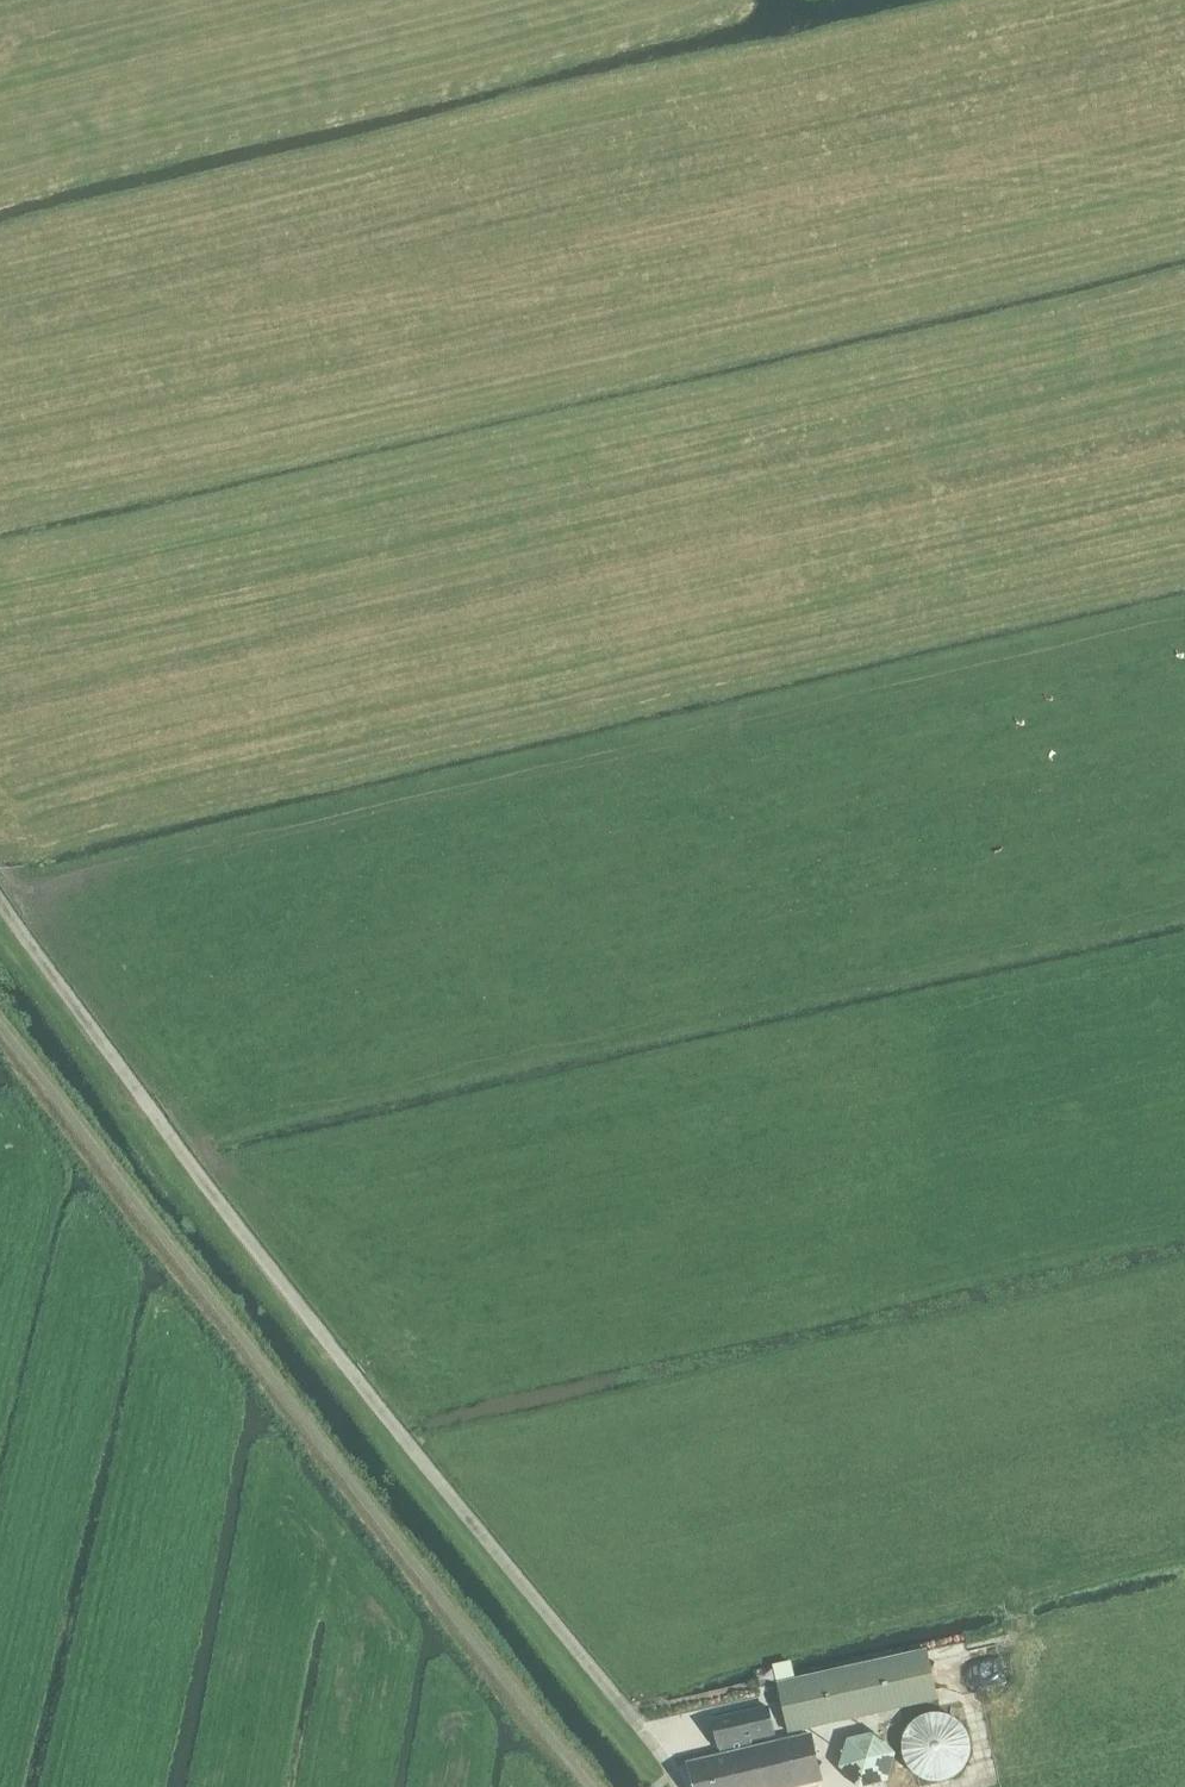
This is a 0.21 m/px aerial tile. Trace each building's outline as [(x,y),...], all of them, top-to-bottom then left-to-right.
[(790,1733),(939,1700),(928,1650),(779,1684),(790,1733)] [(715,1722),(720,1749),(724,1748),(726,1756),(691,1764),(696,1786),(790,1786),(822,1780),(813,1737),(754,1750),(753,1742),(779,1736),(773,1708),(715,1722)] [(970,1755),(970,1754),(969,1743),(963,1734),(960,1731),(954,1727),(948,1725),(943,1724),(936,1724),(931,1725),(925,1728),(920,1732),(917,1736),(913,1741),(912,1747),(911,1753),(912,1763),(914,1768),(918,1774),(923,1777),(928,1781),(934,1783),(939,1783),(946,1783),(951,1782),(957,1778),(961,1775),(966,1770),(968,1765),(970,1755)] [(848,1737),(840,1766),(859,1786),(888,1781),(897,1752),(876,1731),(848,1737)]
